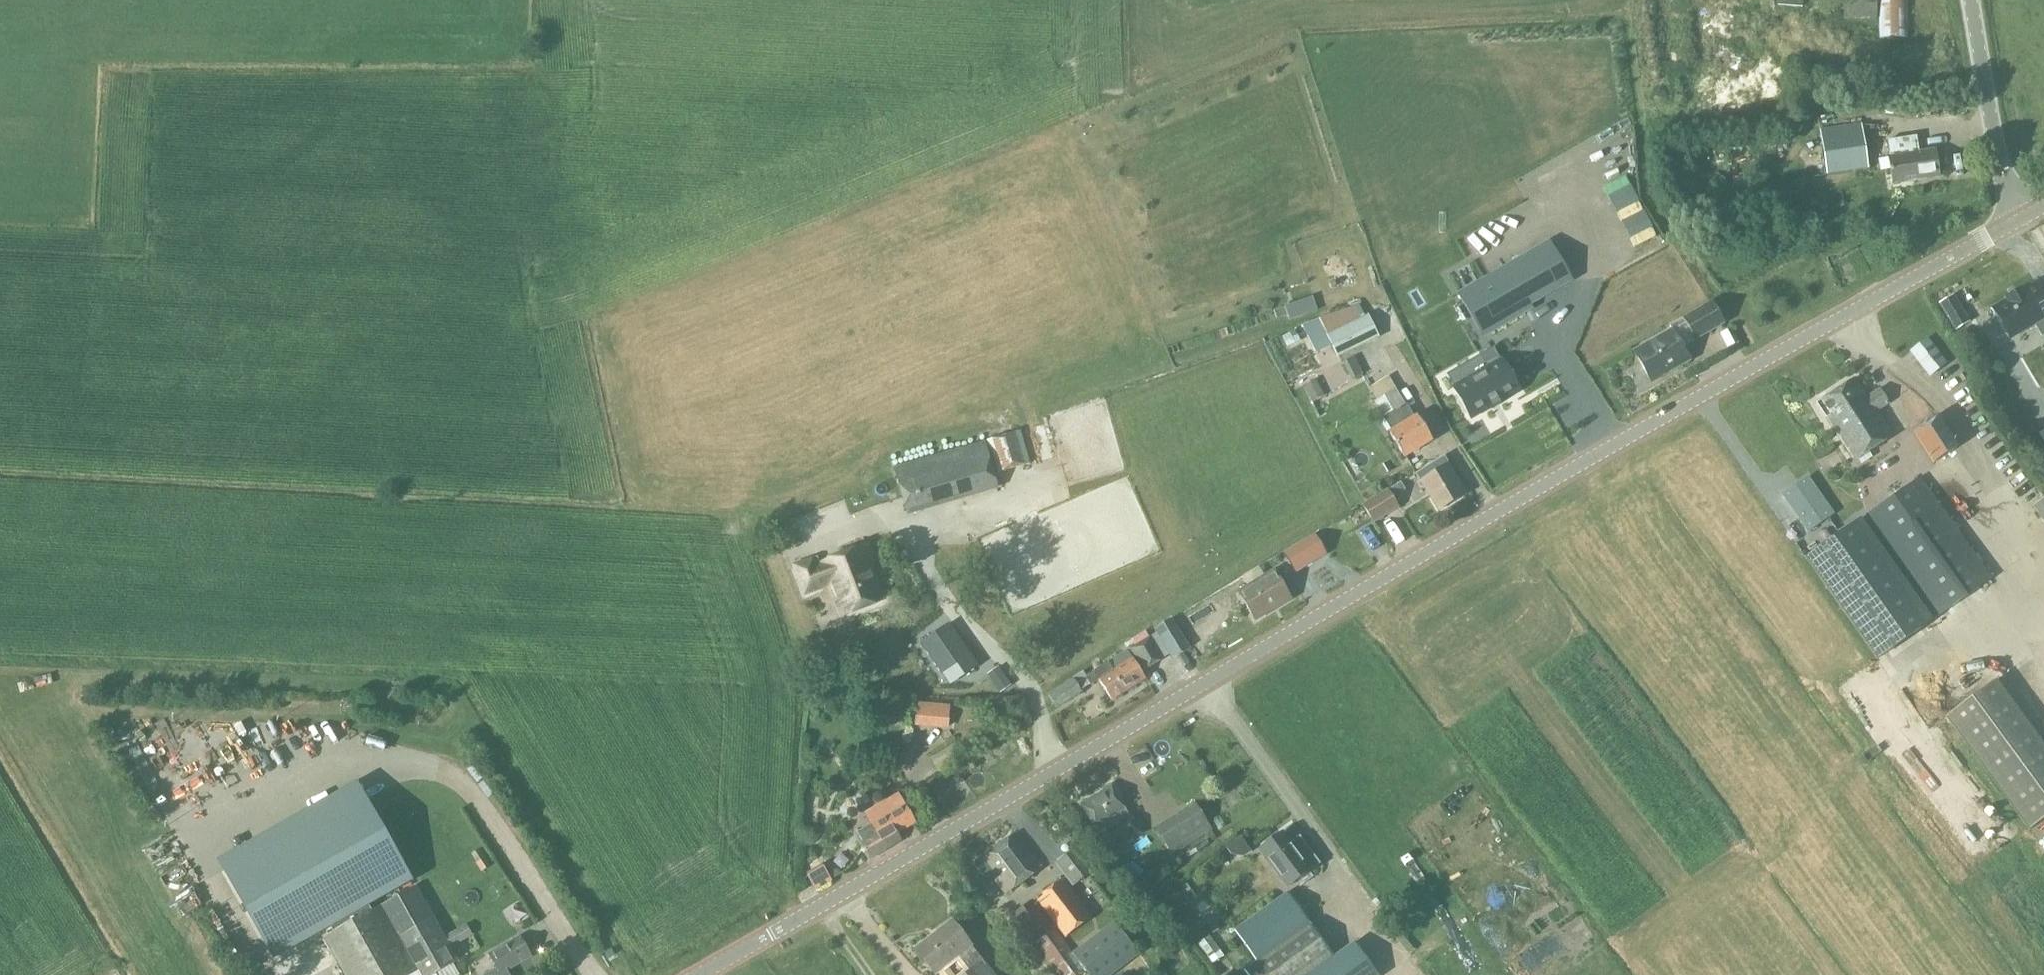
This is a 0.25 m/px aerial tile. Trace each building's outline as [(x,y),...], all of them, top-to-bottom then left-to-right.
[(1846,101),(1853,100),(1852,92),(1844,92),(1846,101)] [(1829,174),(1873,168),(1870,146),(1860,147),(1859,136),(1825,141),(1829,174)] [(1887,141),(1890,157),(1888,157),(1892,185),(1940,178),(1936,150),(1919,153),(1917,137),(1887,141)] [(1500,270),(1458,294),(1483,336),(1531,309),(1529,305),(1571,281),(1548,242),(1500,270)] [(2043,316),(2043,294),(2036,281),(2021,291),(2020,289),(2006,298),(2007,299),(1992,309),(2010,338),(2043,316)] [(1970,322),(1953,295),(1938,304),(1955,331),(1970,322)] [(1711,303),(1683,319),(1696,340),(1723,325),(1711,303)] [(1338,359),(1380,338),(1369,315),(1327,335),(1338,359)] [(1668,375),(1689,362),(1671,331),(1633,353),(1649,379),(1665,369),(1668,375)] [(1948,364),(1927,338),(1910,351),(1930,378),(1948,364)] [(1481,356),(1448,375),(1455,387),(1453,388),(1471,419),(1519,392),(1503,363),(1501,360),(1500,361),(1496,355),(1485,362),(1481,356)] [(1383,420),(1391,432),(1390,433),(1405,457),(1432,440),(1424,426),(1427,425),(1420,415),(1418,416),(1417,416),(1415,417),(1407,405),(1406,406),(1389,377),(1369,389),(1376,401),(1374,402),(1384,419),(1383,420)] [(1880,389),(1867,398),(1855,379),(1817,404),(1855,461),(1892,436),(1877,413),(1890,405),(1880,389)] [(1941,416),(1914,433),(1933,464),(1960,448),(1941,416)] [(1031,465),(1021,431),(988,441),(997,474),(1031,465)] [(908,516),(999,489),(985,442),(894,468),(908,516)] [(1439,511),(1466,494),(1445,460),(1429,470),(1431,474),(1420,481),(1439,511)] [(1385,475),(1392,470),(1387,462),(1380,467),(1385,475)] [(1795,486),(1782,495),(1795,513),(1808,532),(1821,523),(1833,514),(1820,496),(1808,477),(1795,486)] [(1992,579),(1920,477),(1865,517),(1937,618),(1992,579)] [(1373,524),(1399,508),(1389,492),(1364,509),(1373,524)] [(2033,507),(2043,522),(2043,499),(2033,507)] [(1843,531),(1806,557),(1842,608),(1877,659),(1896,646),(1915,632),(1931,621),(1895,570),(1859,519),(1843,531)] [(1312,567),(1322,561),(1311,544),(1282,563),(1291,576),(1309,564),(1312,567)] [(805,598),(835,586),(846,615),(880,601),(865,564),(870,562),(863,546),(825,558),(826,561),(818,564),(815,556),(792,565),(805,598)] [(1287,578),(1281,582),(1274,571),(1239,592),(1255,619),(1291,597),(1288,593),(1294,589),(1287,578)] [(1190,648),(1172,619),(1153,630),(1172,659),(1190,648)] [(936,632),(920,643),(942,674),(957,664),(965,675),(978,667),(954,630),(941,639),(936,632)] [(1144,670),(1164,659),(1152,637),(1131,648),(1144,670)] [(1091,686),(1100,680),(1112,699),(1147,677),(1134,657),(1133,658),(1128,650),(1085,677),(1091,686)] [(998,669),(988,675),(999,691),(1008,685),(998,669)] [(1073,678),(1048,695),(1058,709),(1083,693),(1073,678)] [(1995,681),(1946,717),(2030,831),(2043,820),(2043,748),(1995,681)] [(950,707),(918,705),(917,725),(949,727),(950,707)] [(147,727),(155,737),(171,726),(163,715),(147,727)] [(137,757),(147,753),(136,730),(126,734),(137,757)] [(1124,810),(1123,808),(1111,790),(1085,806),(1097,825),(1102,835),(1104,834),(1117,853),(1143,836),(1131,816),(1130,817),(1125,810),(1124,810)] [(342,909),(351,924),(324,939),(345,974),(436,974),(435,974),(458,962),(451,949),(473,936),(467,925),(444,937),(416,888),(382,907),(374,893),(408,874),(361,792),(242,859),(288,940),(342,909)] [(857,833),(861,840),(859,841),(869,860),(901,842),(897,836),(917,824),(899,793),(864,814),(870,825),(857,833)] [(1173,856),(1213,831),(1195,803),(1155,829),(1173,856)] [(1241,833),(1225,841),(1233,856),(1249,848),(1241,833)] [(1299,839),(1292,844),(1284,833),(1260,850),(1288,889),(1298,881),(1302,886),(1314,877),(1310,871),(1319,865),(1299,839)] [(998,846),(1023,882),(1040,869),(1014,834),(998,846)] [(1023,882),(998,846),(982,858),(981,857),(975,863),(974,866),(985,879),(988,879),(992,876),(1006,895),(1023,882)] [(1094,871),(1077,848),(1056,864),(1073,887),(1094,871)] [(1508,864),(1498,870),(1506,882),(1516,876),(1508,864)] [(824,869),(808,878),(815,891),(832,882),(824,869)] [(1092,918),(1063,880),(1037,899),(1066,938),(1092,918)] [(1257,963),(1311,923),(1287,892),(1234,933),(1257,963)] [(1026,934),(1037,931),(1029,904),(1018,906),(1026,934)] [(971,946),(952,921),(916,949),(936,974),(958,956),(970,972),(966,974),(995,974),(985,961),(984,962),(971,946)] [(1035,943),(1058,974),(1081,974),(1085,971),(1088,974),(1114,974),(1140,955),(1115,922),(1073,954),(1054,929),(1035,943)] [(1247,974),(1309,974),(1334,957),(1311,923),(1257,963),(1245,972),(1247,974)] [(507,971),(532,956),(521,937),(490,954),(498,968),(486,974),(509,974),(507,971)] [(1355,942),(1334,957),(1309,974),(1379,974),(1355,942)]
